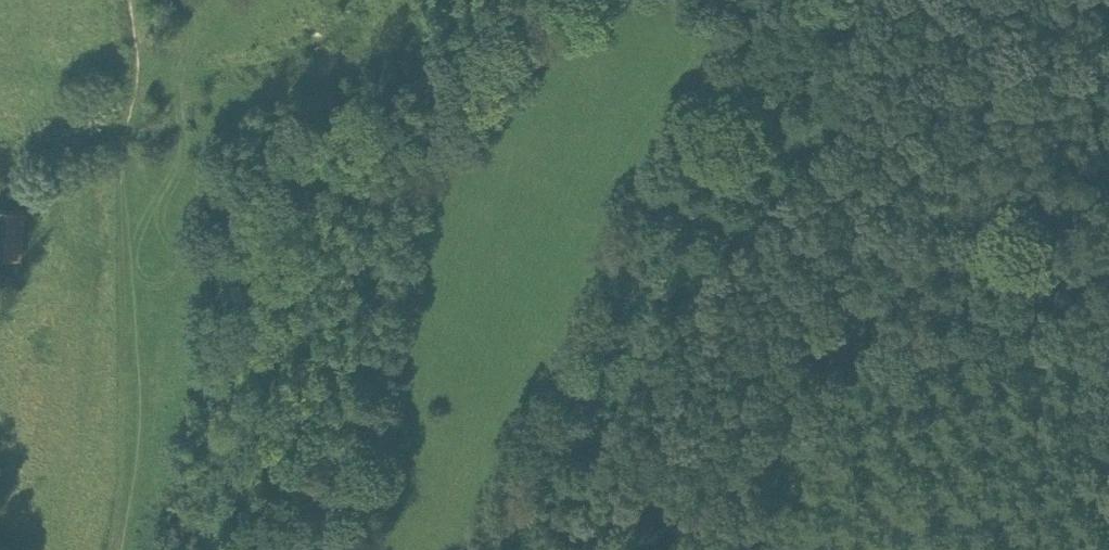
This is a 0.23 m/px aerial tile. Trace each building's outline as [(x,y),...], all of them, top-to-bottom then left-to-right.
[(24,256),(29,207),(0,204),(0,253),(24,256)]
